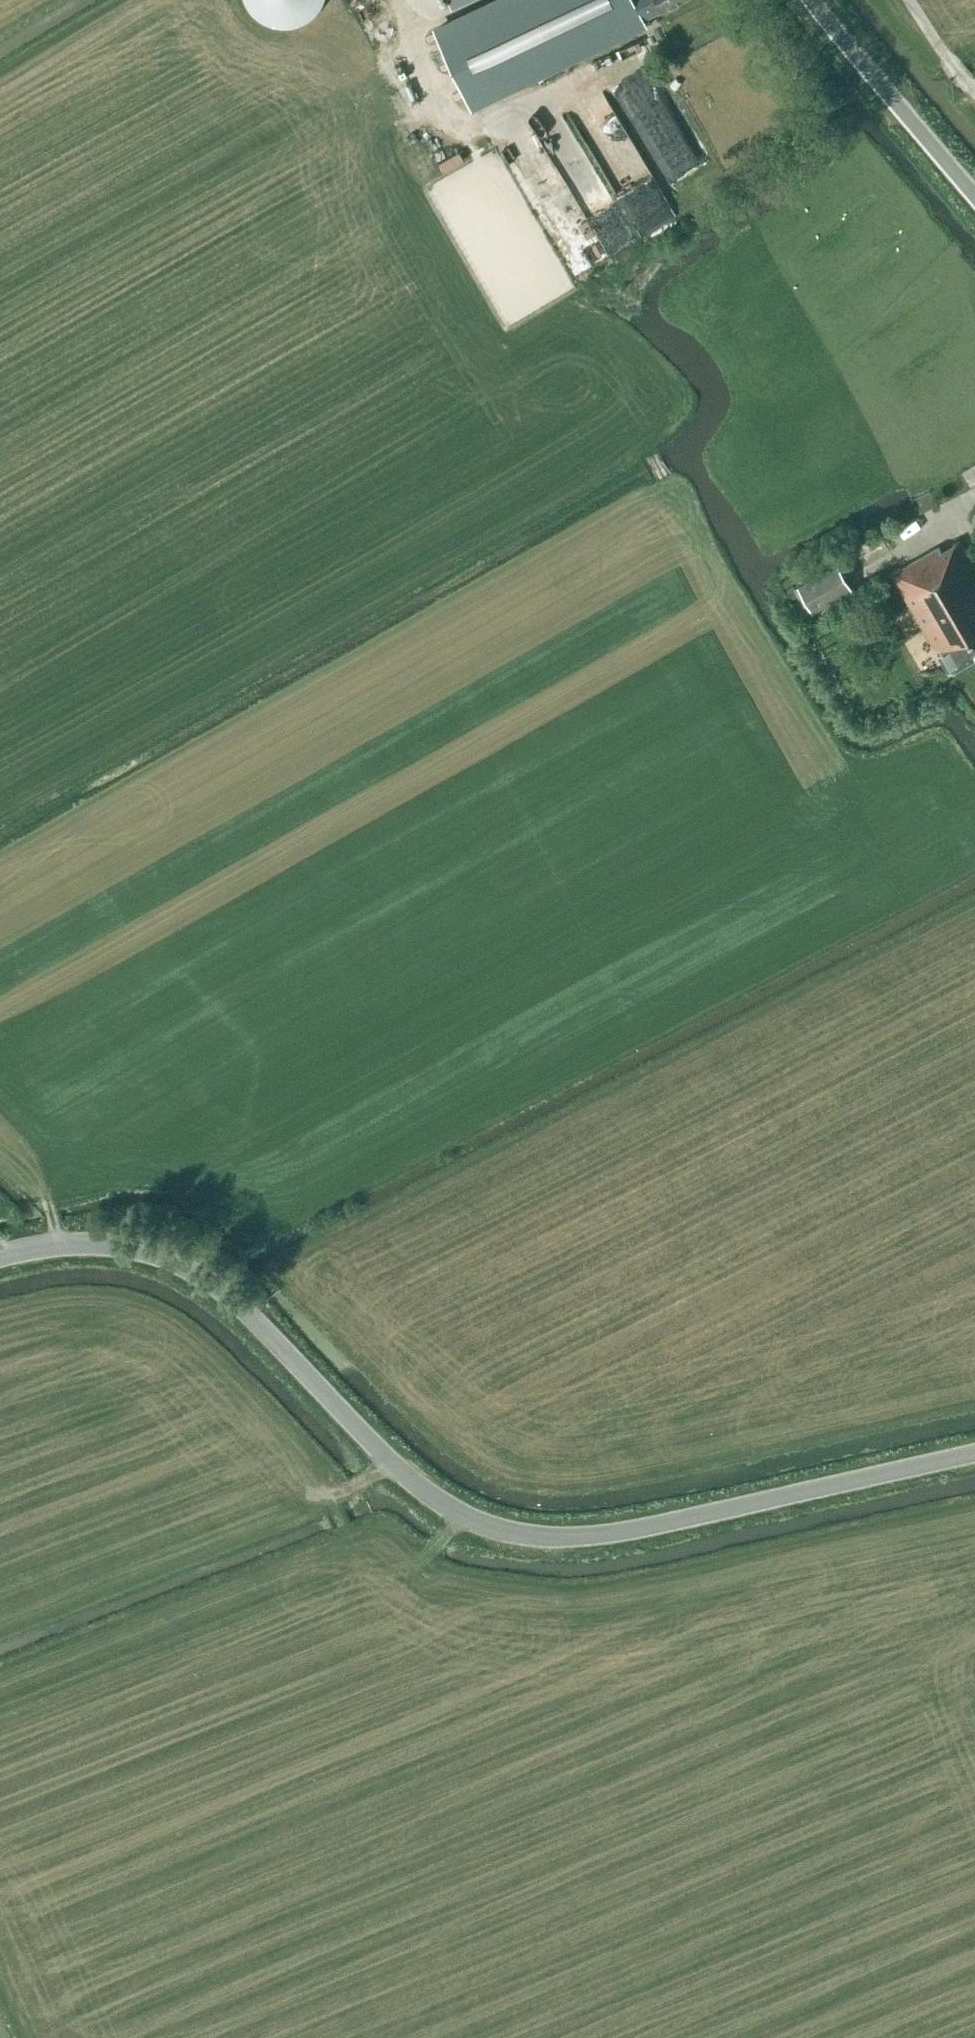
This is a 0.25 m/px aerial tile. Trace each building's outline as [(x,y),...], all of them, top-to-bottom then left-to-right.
[(295,25),(308,19),(318,10),(324,0),(244,0),(247,5),(256,16),(268,23),(281,26),(295,25)] [(436,29),(471,105),(645,23),(644,19),(681,0),(499,0),(436,29)] [(678,213),(649,166),(635,175),(631,168),(613,179),(646,232),(678,213)] [(948,674),(974,659),(974,567),(959,540),(941,550),(939,546),(890,574),(935,650),(939,648),(942,653),(937,655),(948,674)] [(798,585),(812,611),(852,588),(836,563),(798,585)]
